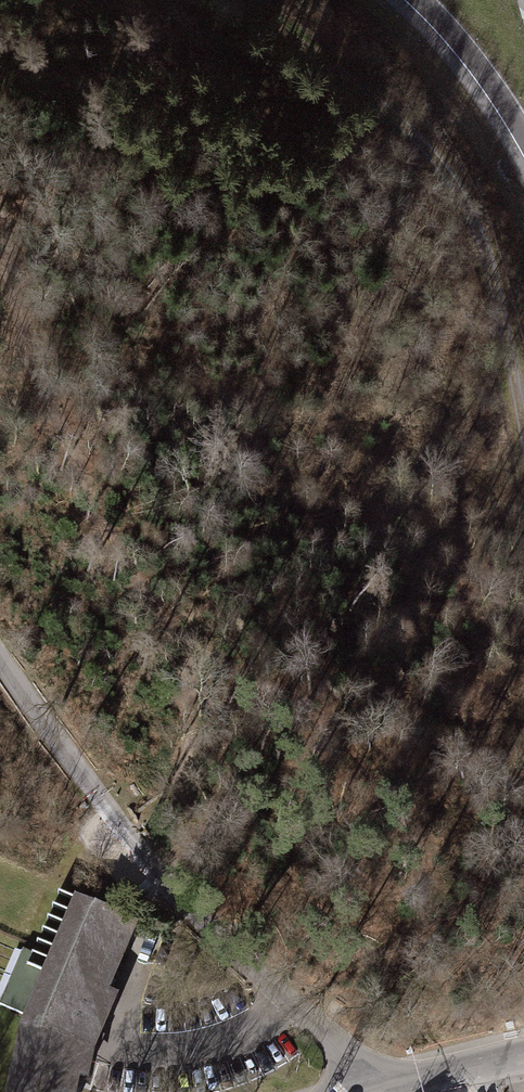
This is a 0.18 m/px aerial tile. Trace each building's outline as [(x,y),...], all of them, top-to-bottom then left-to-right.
[(74,900),(29,1022),(4,1091),(77,1091),(79,1082),(89,1084),(118,999),(112,996),(136,933),(74,900)]
